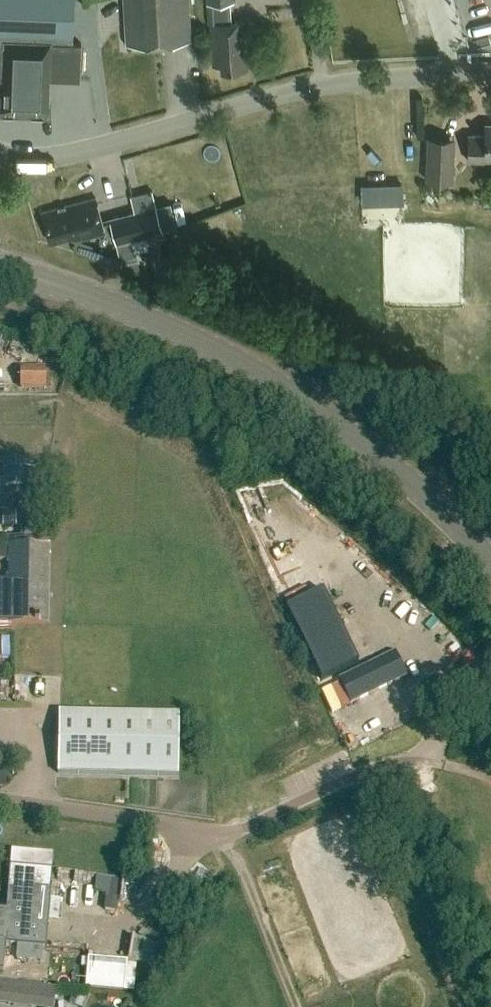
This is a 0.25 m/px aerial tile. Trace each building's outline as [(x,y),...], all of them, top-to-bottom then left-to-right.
[(3,96),(3,108),(47,109),(49,79),(80,80),(81,43),(73,43),(74,0),(0,0),(0,91),(3,96)] [(191,40),(188,0),(123,0),(127,45),(191,40)] [(222,71),(248,69),(244,21),(230,21),(229,1),(232,1),(232,0),(207,0),(209,24),(210,24),(214,66),(221,65),(222,71)] [(482,126),(482,138),(465,138),(464,164),(482,165),(482,163),(490,163),(490,126),(482,126)] [(428,138),(426,181),(453,182),(455,139),(428,138)] [(445,207),(445,192),(425,192),(425,207),(445,207)] [(94,199),(41,213),(48,243),(71,237),(71,240),(80,237),(81,240),(103,234),(94,199)] [(109,219),(116,244),(132,240),(162,232),(155,208),(109,219)] [(136,258),(132,240),(116,244),(120,262),(136,258)] [(22,390),(46,390),(46,369),(22,370),(22,390)] [(4,463),(4,482),(4,499),(51,499),(51,471),(27,471),(27,463),(4,463)] [(54,526),(54,510),(42,510),(42,526),(54,526)] [(3,528),(15,528),(15,513),(3,513),(3,528)] [(9,545),(49,545),(49,530),(22,530),(22,538),(4,538),(4,545),(9,545)] [(7,623),(48,624),(49,545),(9,545),(9,546),(0,546),(0,561),(9,561),(7,623)] [(395,653),(339,680),(350,704),(407,677),(395,653)] [(59,714),(58,774),(178,777),(179,716),(59,714)] [(3,968),(19,965),(21,945),(45,947),(51,869),(9,866),(6,910),(0,909),(0,970),(3,970),(3,968)] [(127,964),(89,960),(86,989),(125,992),(127,964)] [(48,972),(47,982),(56,982),(57,972),(48,972)] [(6,1006),(9,984),(0,983),(0,1005),(6,1006)]
